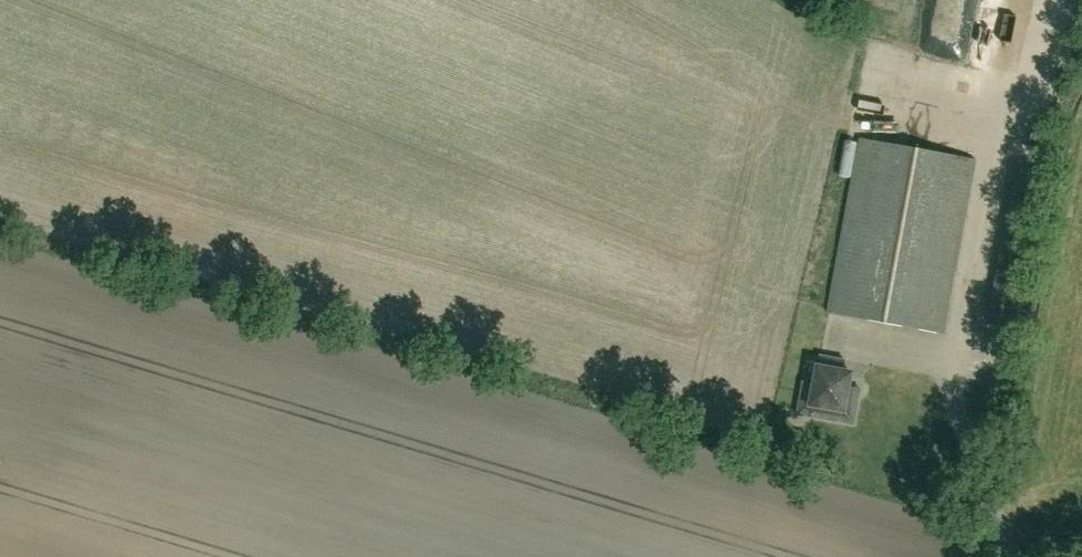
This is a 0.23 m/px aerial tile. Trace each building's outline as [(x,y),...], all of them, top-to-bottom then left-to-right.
[(827,310),(942,331),(975,158),(860,136),(827,310)] [(845,358),(820,353),(814,381),(803,379),(799,400),(816,403),(813,414),(852,421),(857,397),(846,395),(851,370),(843,369),(845,358)]
